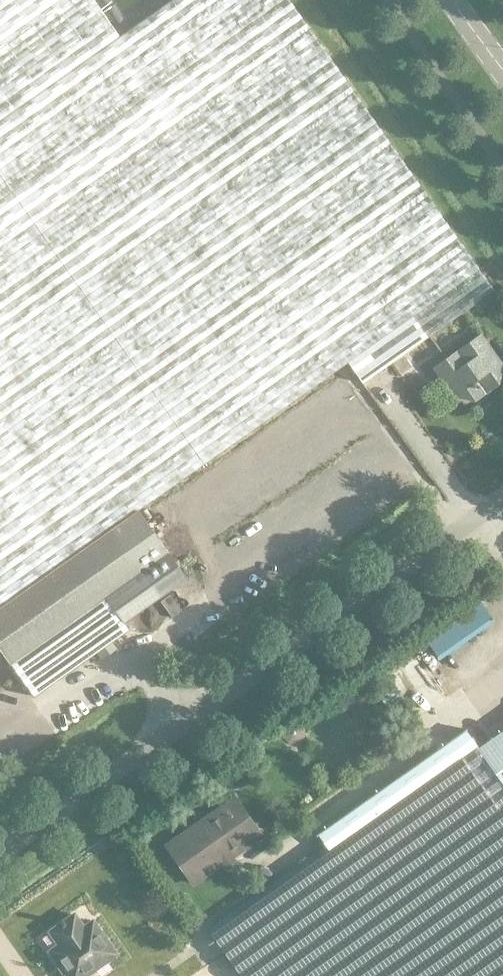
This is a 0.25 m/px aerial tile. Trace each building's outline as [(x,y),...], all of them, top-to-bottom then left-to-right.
[(0,119),(0,647),(10,662),(33,695),(128,628),(124,621),(186,577),(137,509),(150,500),(348,361),(362,382),(494,289),(479,268),(290,0),(169,0),(0,119)] [(501,362),(481,333),(445,358),(448,363),(436,371),(454,396),(474,399),(498,383),(499,377),(500,373),(501,368),(501,362)] [(395,691),(382,700),(390,711),(403,702),(395,691)] [(478,747),(465,728),(317,832),(328,848),(210,931),(242,975),(502,975),(502,730),(478,747)] [(233,793),(163,843),(191,883),(261,834),(233,793)] [(60,922),(60,923),(50,930),(59,943),(50,950),(69,975),(82,975),(116,953),(93,920),(83,926),(74,913),(64,921),(63,920),(60,922)]
